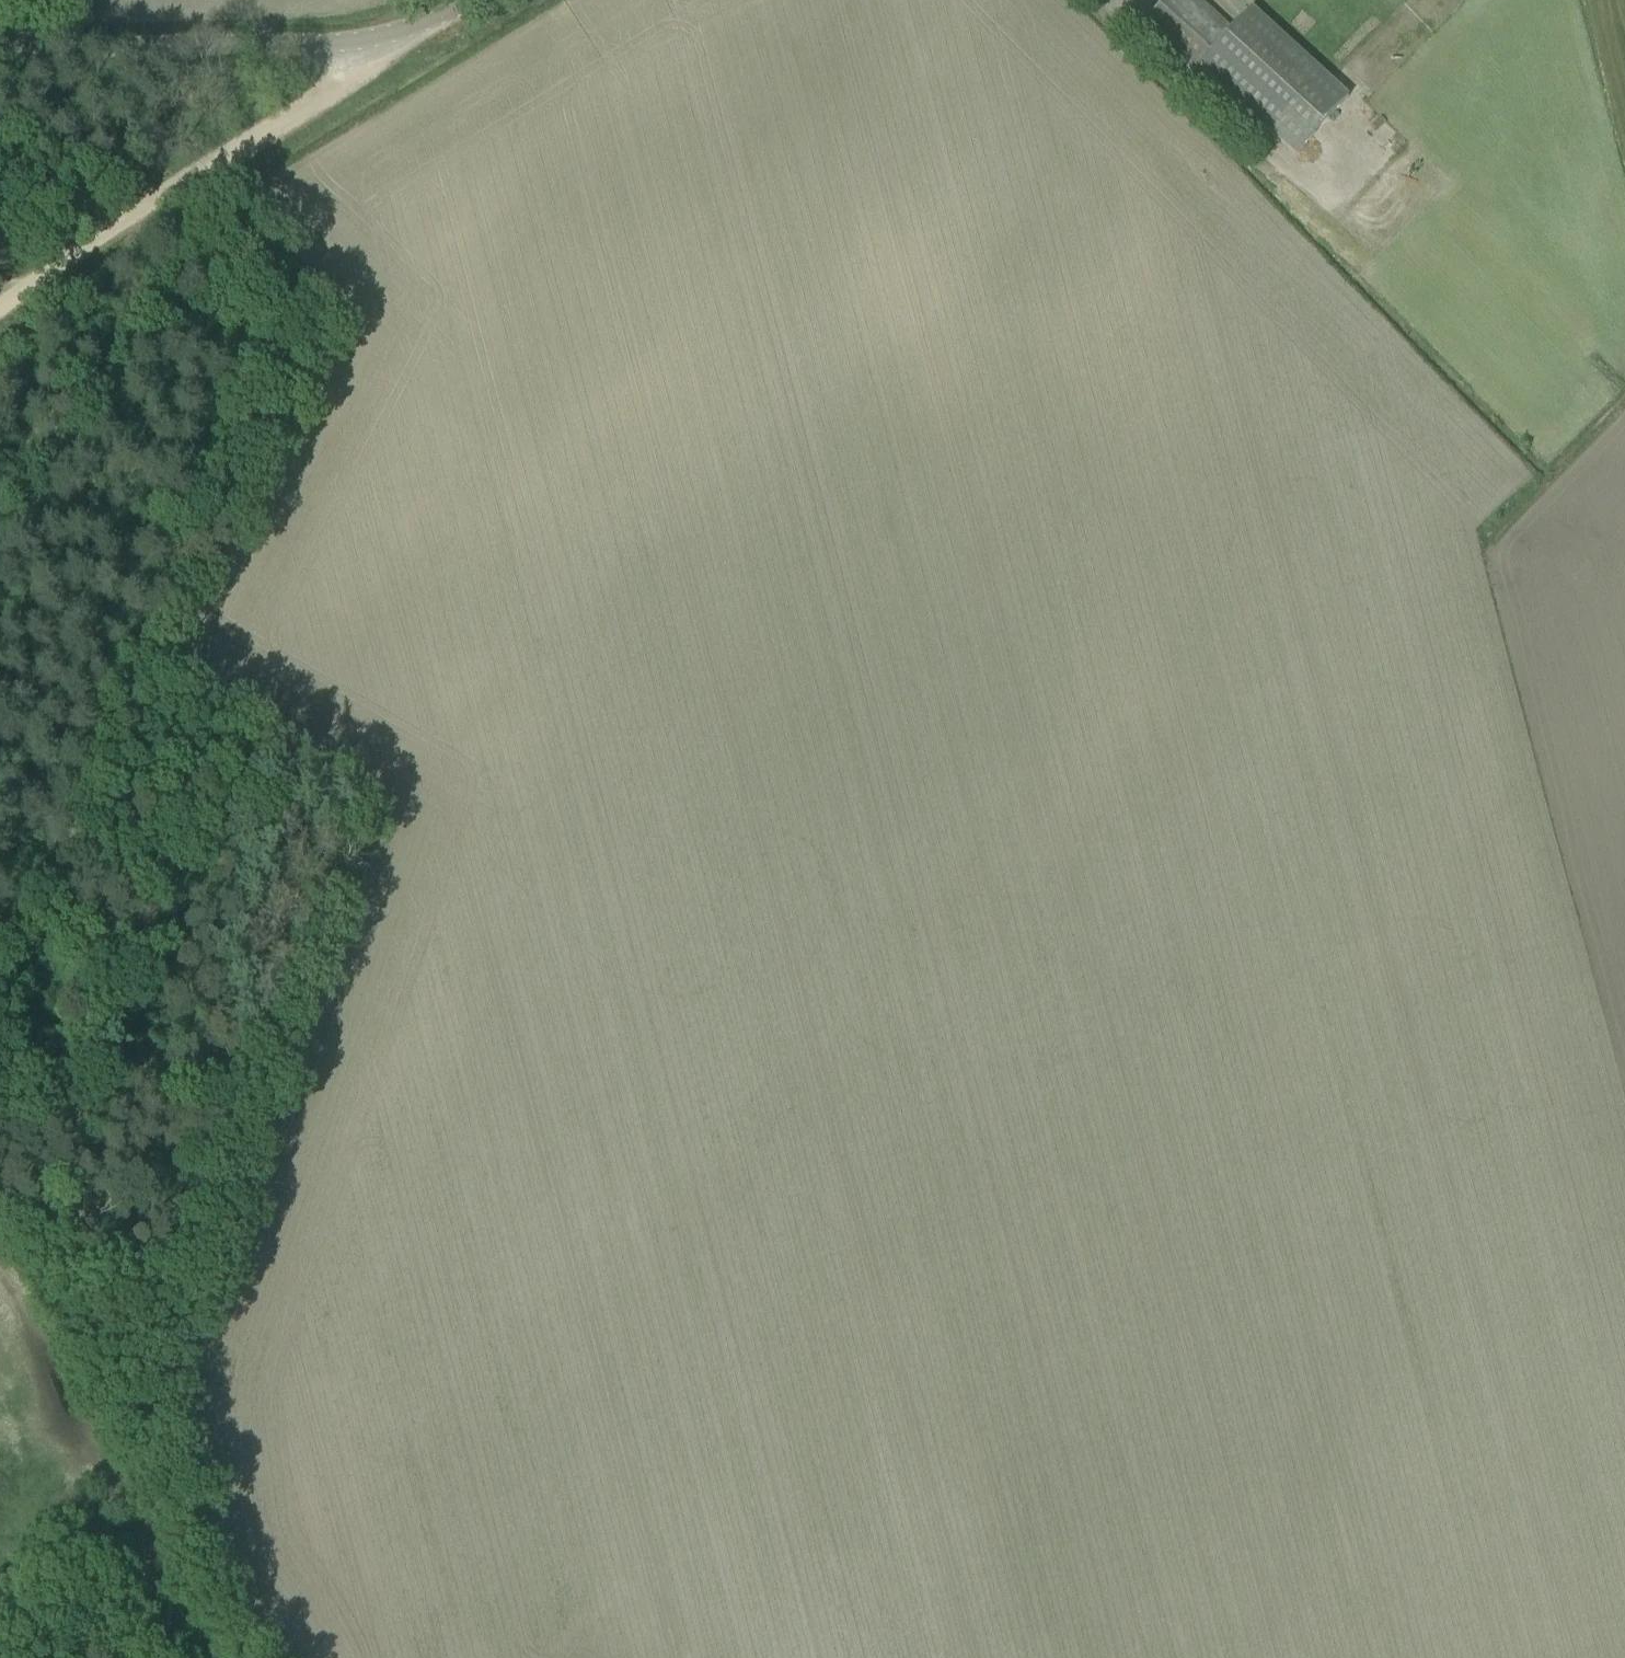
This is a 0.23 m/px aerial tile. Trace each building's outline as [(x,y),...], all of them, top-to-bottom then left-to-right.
[(1198,67),(1295,155),(1348,97),(1251,8),(1231,31),(1198,0),(1167,0),(1144,24),(1195,71),(1198,67)]
